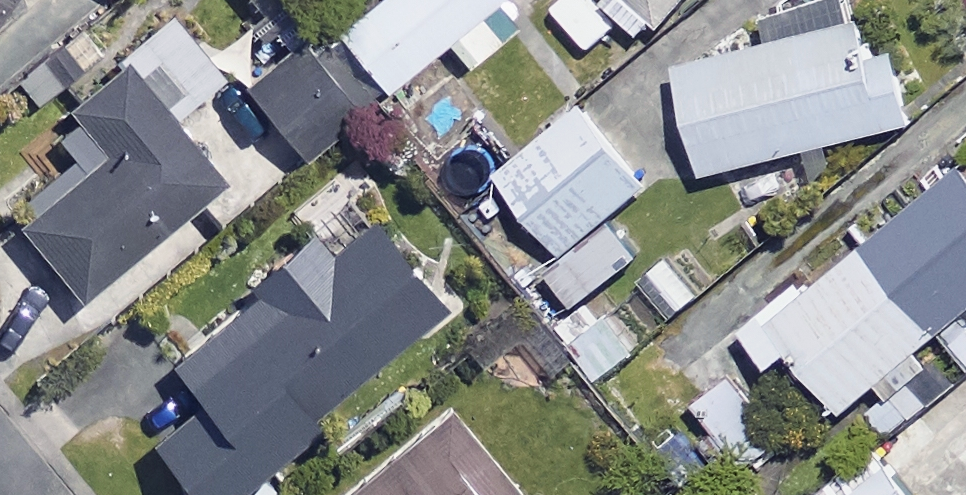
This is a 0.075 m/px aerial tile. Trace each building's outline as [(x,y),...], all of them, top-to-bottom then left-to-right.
[(25,0),(0,0),(0,36),(25,0)] [(343,31),(391,92),(456,41),(475,65),(504,42),(483,17),(504,0),(383,0),(343,31)] [(615,4),(656,42),(694,0),(619,0),(615,4)] [(877,61),(867,23),(690,69),(718,175),(916,124),(898,55),(877,61)] [(23,220),(93,304),(215,202),(230,220),(299,162),(183,24),(59,129),(89,165),(23,220)] [(366,111),(304,47),(256,94),(317,158),(366,111)] [(592,104),(507,176),(573,253),(658,181),(592,104)] [(818,294),(811,285),(754,331),(784,369),(805,352),(853,411),(965,319),(965,174),(818,294)] [(381,218),(337,255),(320,235),(258,287),(266,296),(182,367),(213,404),(163,446),(205,494),(251,494),(337,423),(330,414),(456,308),(381,218)] [(623,218),(556,275),(586,310),(652,253),(623,218)] [(638,356),(611,319),(569,350),(596,387),(638,356)] [(772,458),(744,381),(697,397),(725,474),(772,458)] [(907,443),(929,469),(965,438),(965,394),(907,443)] [(459,415),(360,494),(524,494),(459,415)] [(894,461),(865,484),(853,469),(820,494),(922,494),(894,461)]
